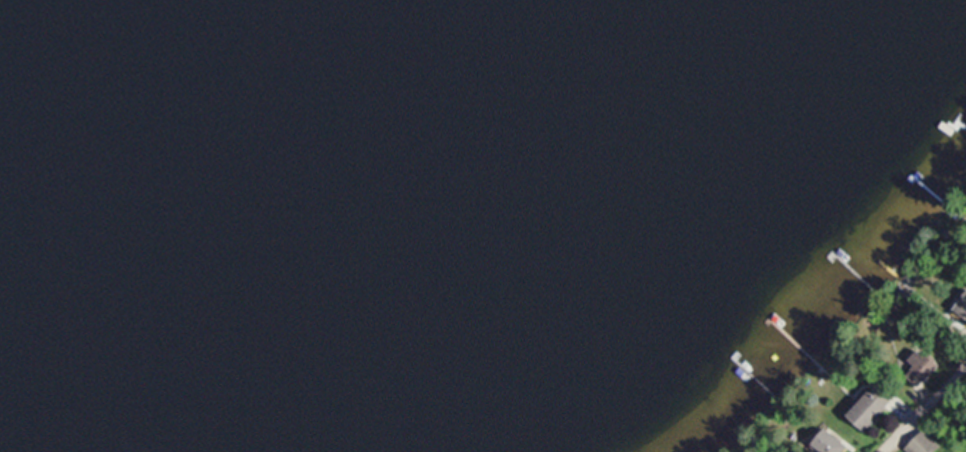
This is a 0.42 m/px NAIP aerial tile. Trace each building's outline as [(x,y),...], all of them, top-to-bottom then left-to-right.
[(924,356),(907,375),(920,387),(937,368),(924,356)] [(896,403),(879,386),(849,416),(866,433),(896,403)] [(926,433),(907,448),(910,451),(929,451),(936,446),(926,433)]
